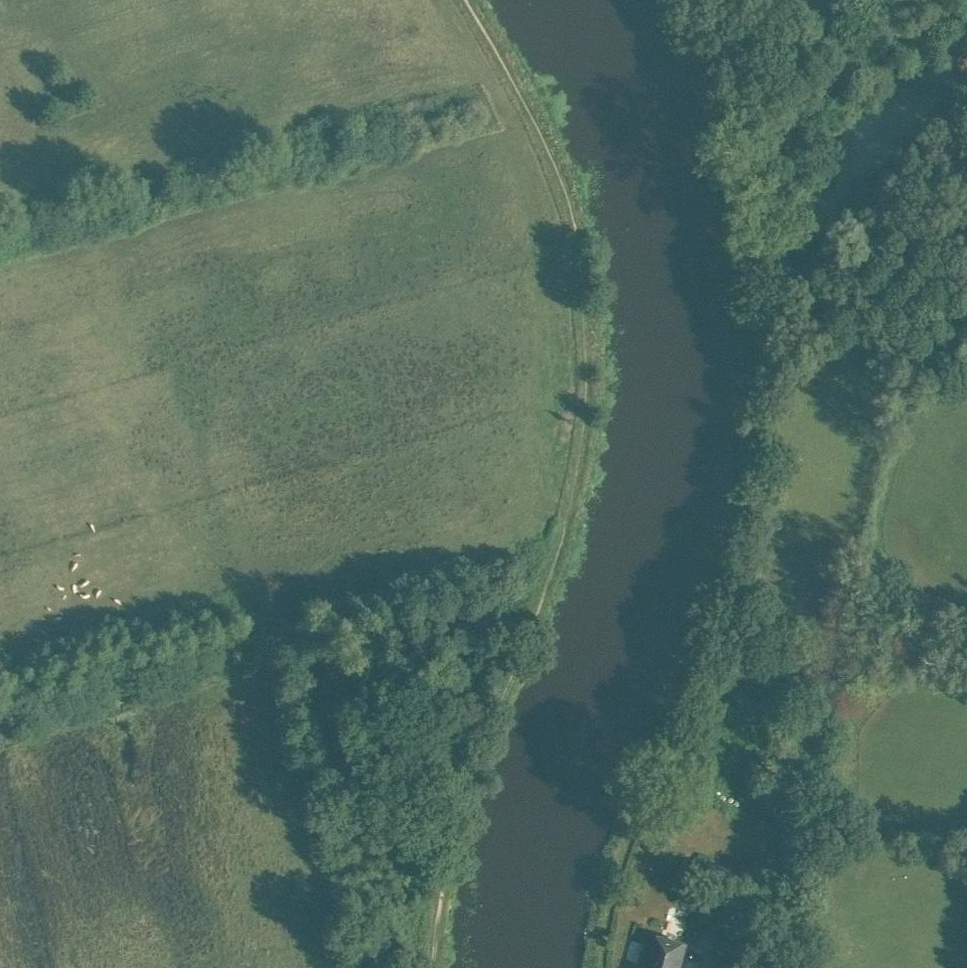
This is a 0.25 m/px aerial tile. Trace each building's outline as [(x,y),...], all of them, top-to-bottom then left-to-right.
[(685,945),(665,940),(649,935),(640,967),(678,967),(685,945)]
